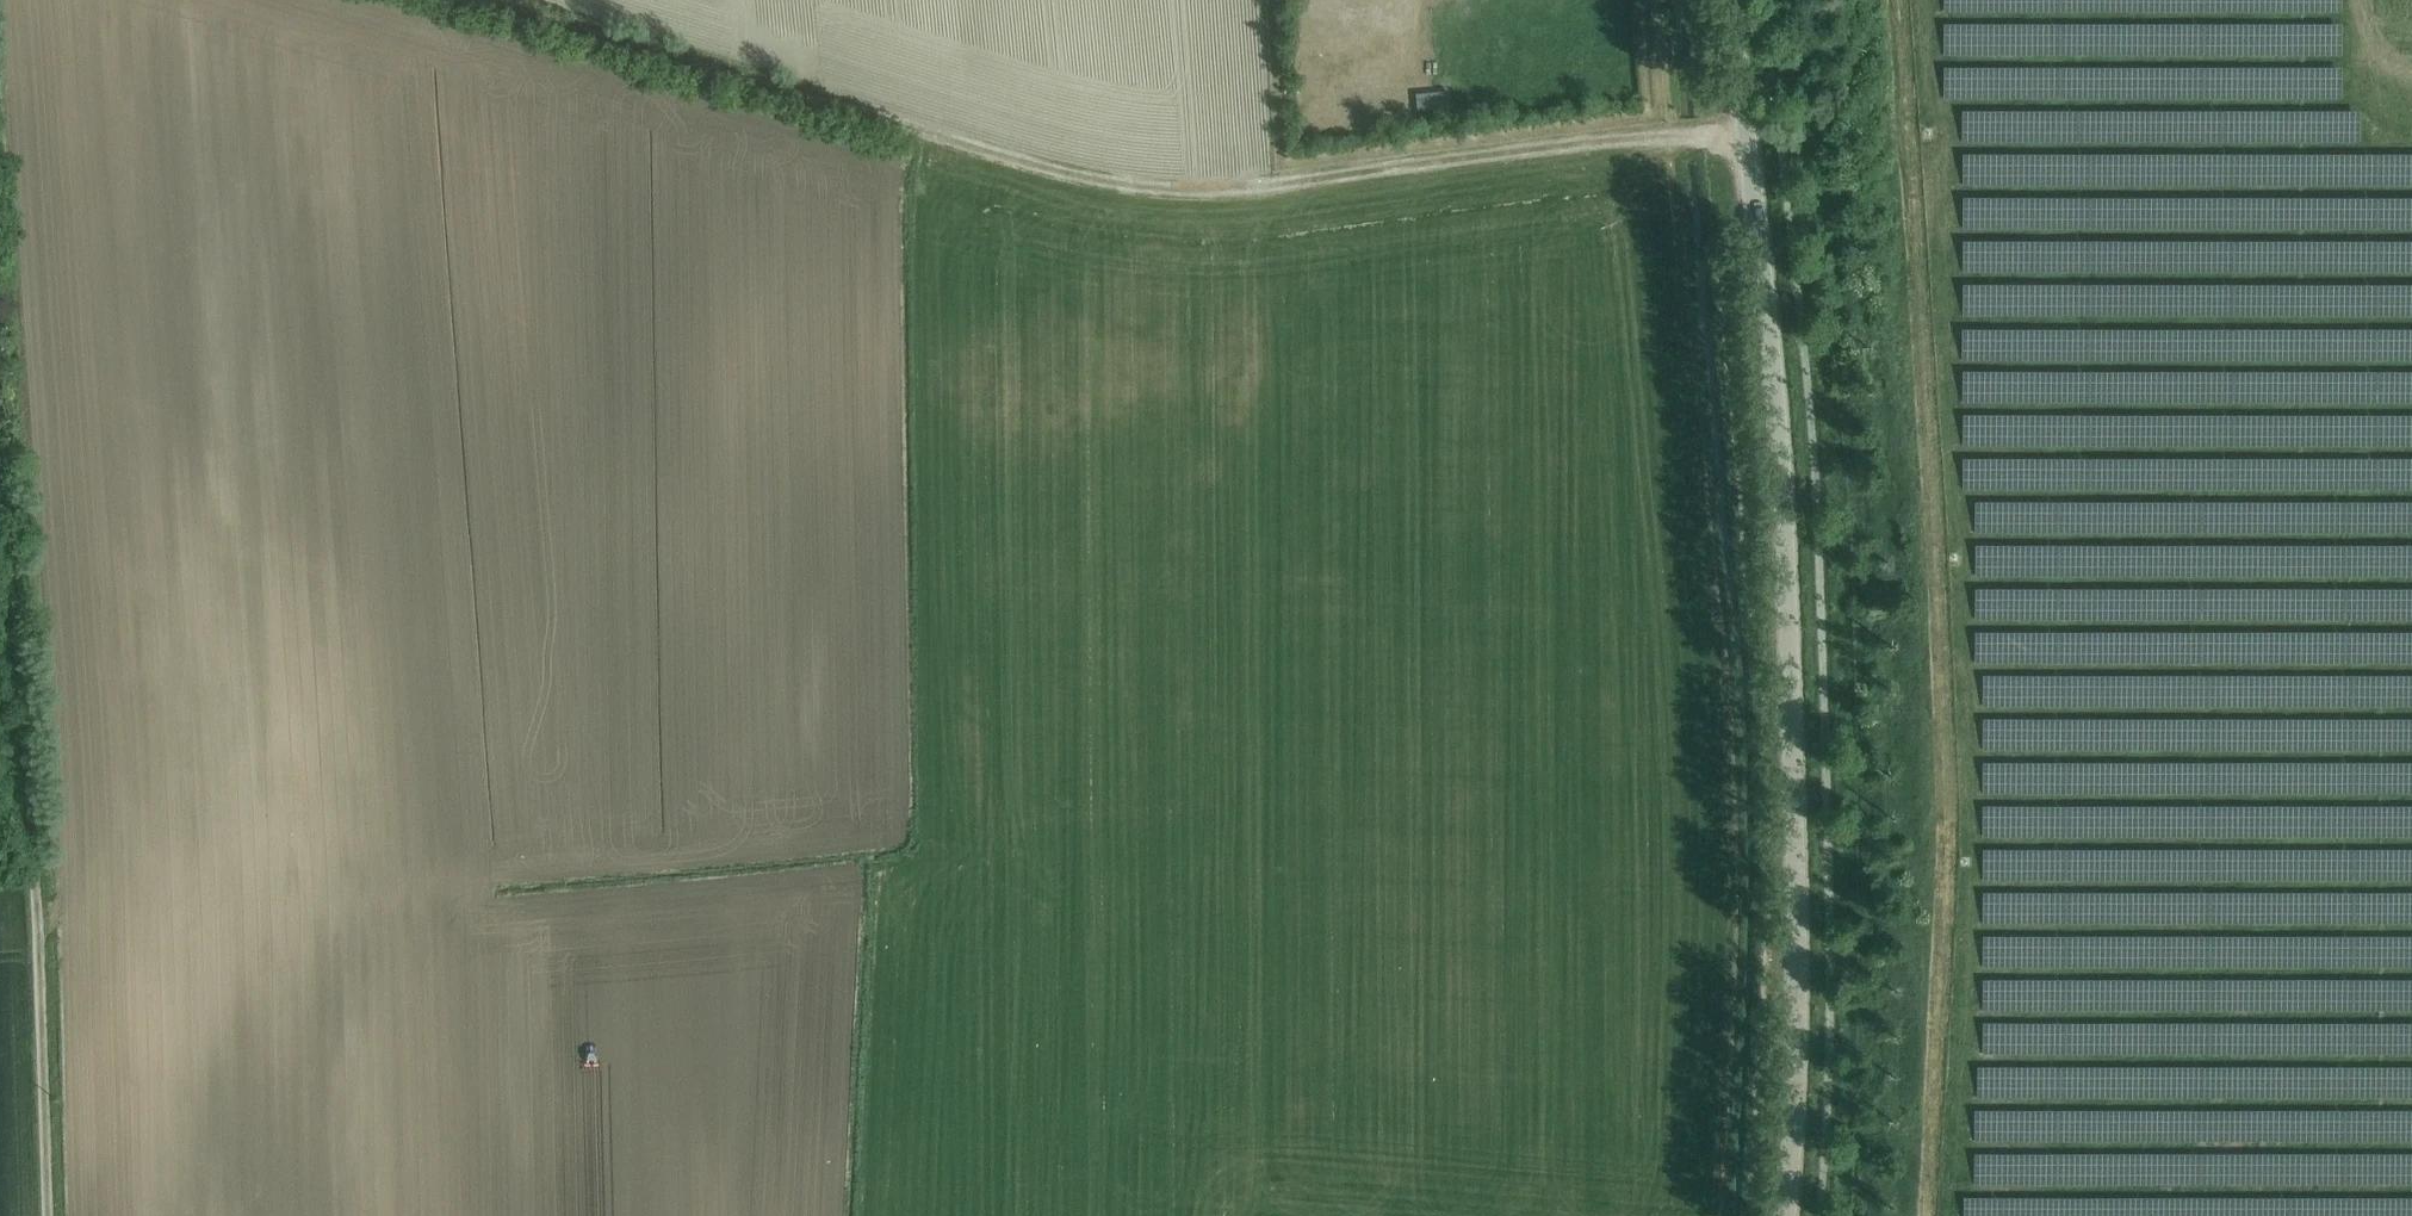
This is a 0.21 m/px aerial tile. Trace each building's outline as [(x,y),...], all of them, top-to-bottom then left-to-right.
[(2230,24),(2208,21),(2205,42),(2227,45),(2230,24)] [(2092,65),(2092,89),(2345,90),(2345,67),(2092,65)] [(1449,90),(1416,93),(1417,108),(1450,105),(1449,90)] [(2224,134),(2226,110),(2206,109),(2205,133),(2224,134)] [(2411,226),(2411,195),(2306,194),(2306,197),(1968,194),(1968,222),(2411,226)] [(2411,311),(2411,238),(2047,236),(2047,233),(1968,232),(1967,317),(2046,318),(2046,309),(2411,311)] [(2045,353),(2411,355),(2411,328),(2045,325),(2045,320),(1969,319),(1969,359),(2045,360),(2045,353)] [(2170,400),(2170,369),(2044,368),(2044,362),(1968,362),(1968,398),(2170,400)] [(2191,398),(2411,398),(2411,369),(2191,368),(2191,398)] [(2045,408),(1969,408),(1969,446),(2043,446),(2043,440),(2386,440),(2386,413),(2166,414),(2045,415),(2045,408)] [(2099,453),(2098,483),(2272,487),(2272,463),(2241,462),(2241,457),(2099,453)] [(2028,481),(2026,455),(1972,459),(1974,485),(2028,481)] [(2281,482),(2384,485),(2385,460),(2282,457),(2281,482)] [(1978,497),(1978,529),(2411,529),(2411,498),(1978,497)] [(2286,678),(2292,662),(2411,660),(2411,539),(1979,546),(1980,605),(2035,604),(1980,760),(2357,893),(2411,892),(2411,729),(2377,760),(2344,749),(2369,677),(2286,678)] [(2399,675),(2411,690),(2411,675),(2399,675)]
